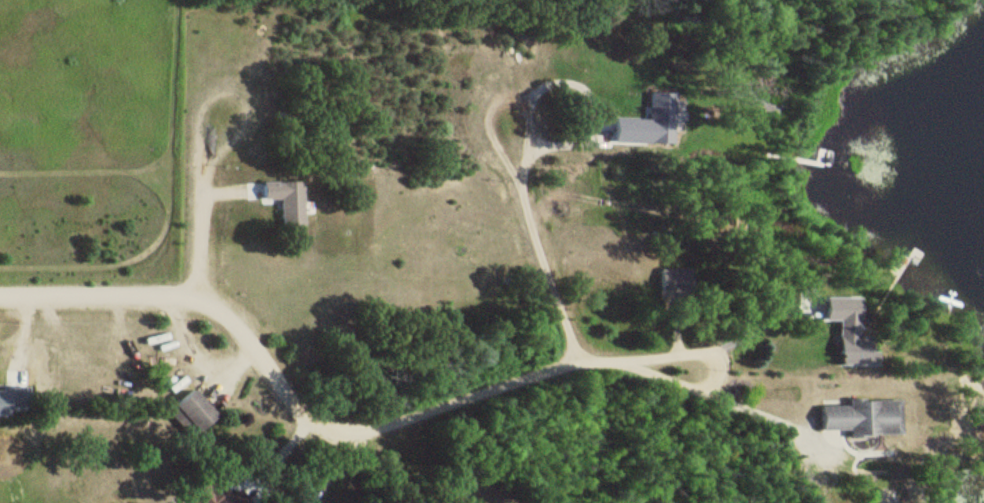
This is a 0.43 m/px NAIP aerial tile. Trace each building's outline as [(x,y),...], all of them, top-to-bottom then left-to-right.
[(304,184),(264,184),(264,201),(282,201),(282,227),(305,227),(304,184)] [(841,319),(841,367),(877,367),(877,336),(860,336),(859,319),(841,319)] [(193,440),(219,419),(196,391),(170,412),(193,440)] [(824,407),(825,433),(854,432),(854,438),(903,437),(903,402),(851,402),(851,407),(824,407)] [(227,501),(212,489),(202,502),(246,502),(233,493),(227,501)]
